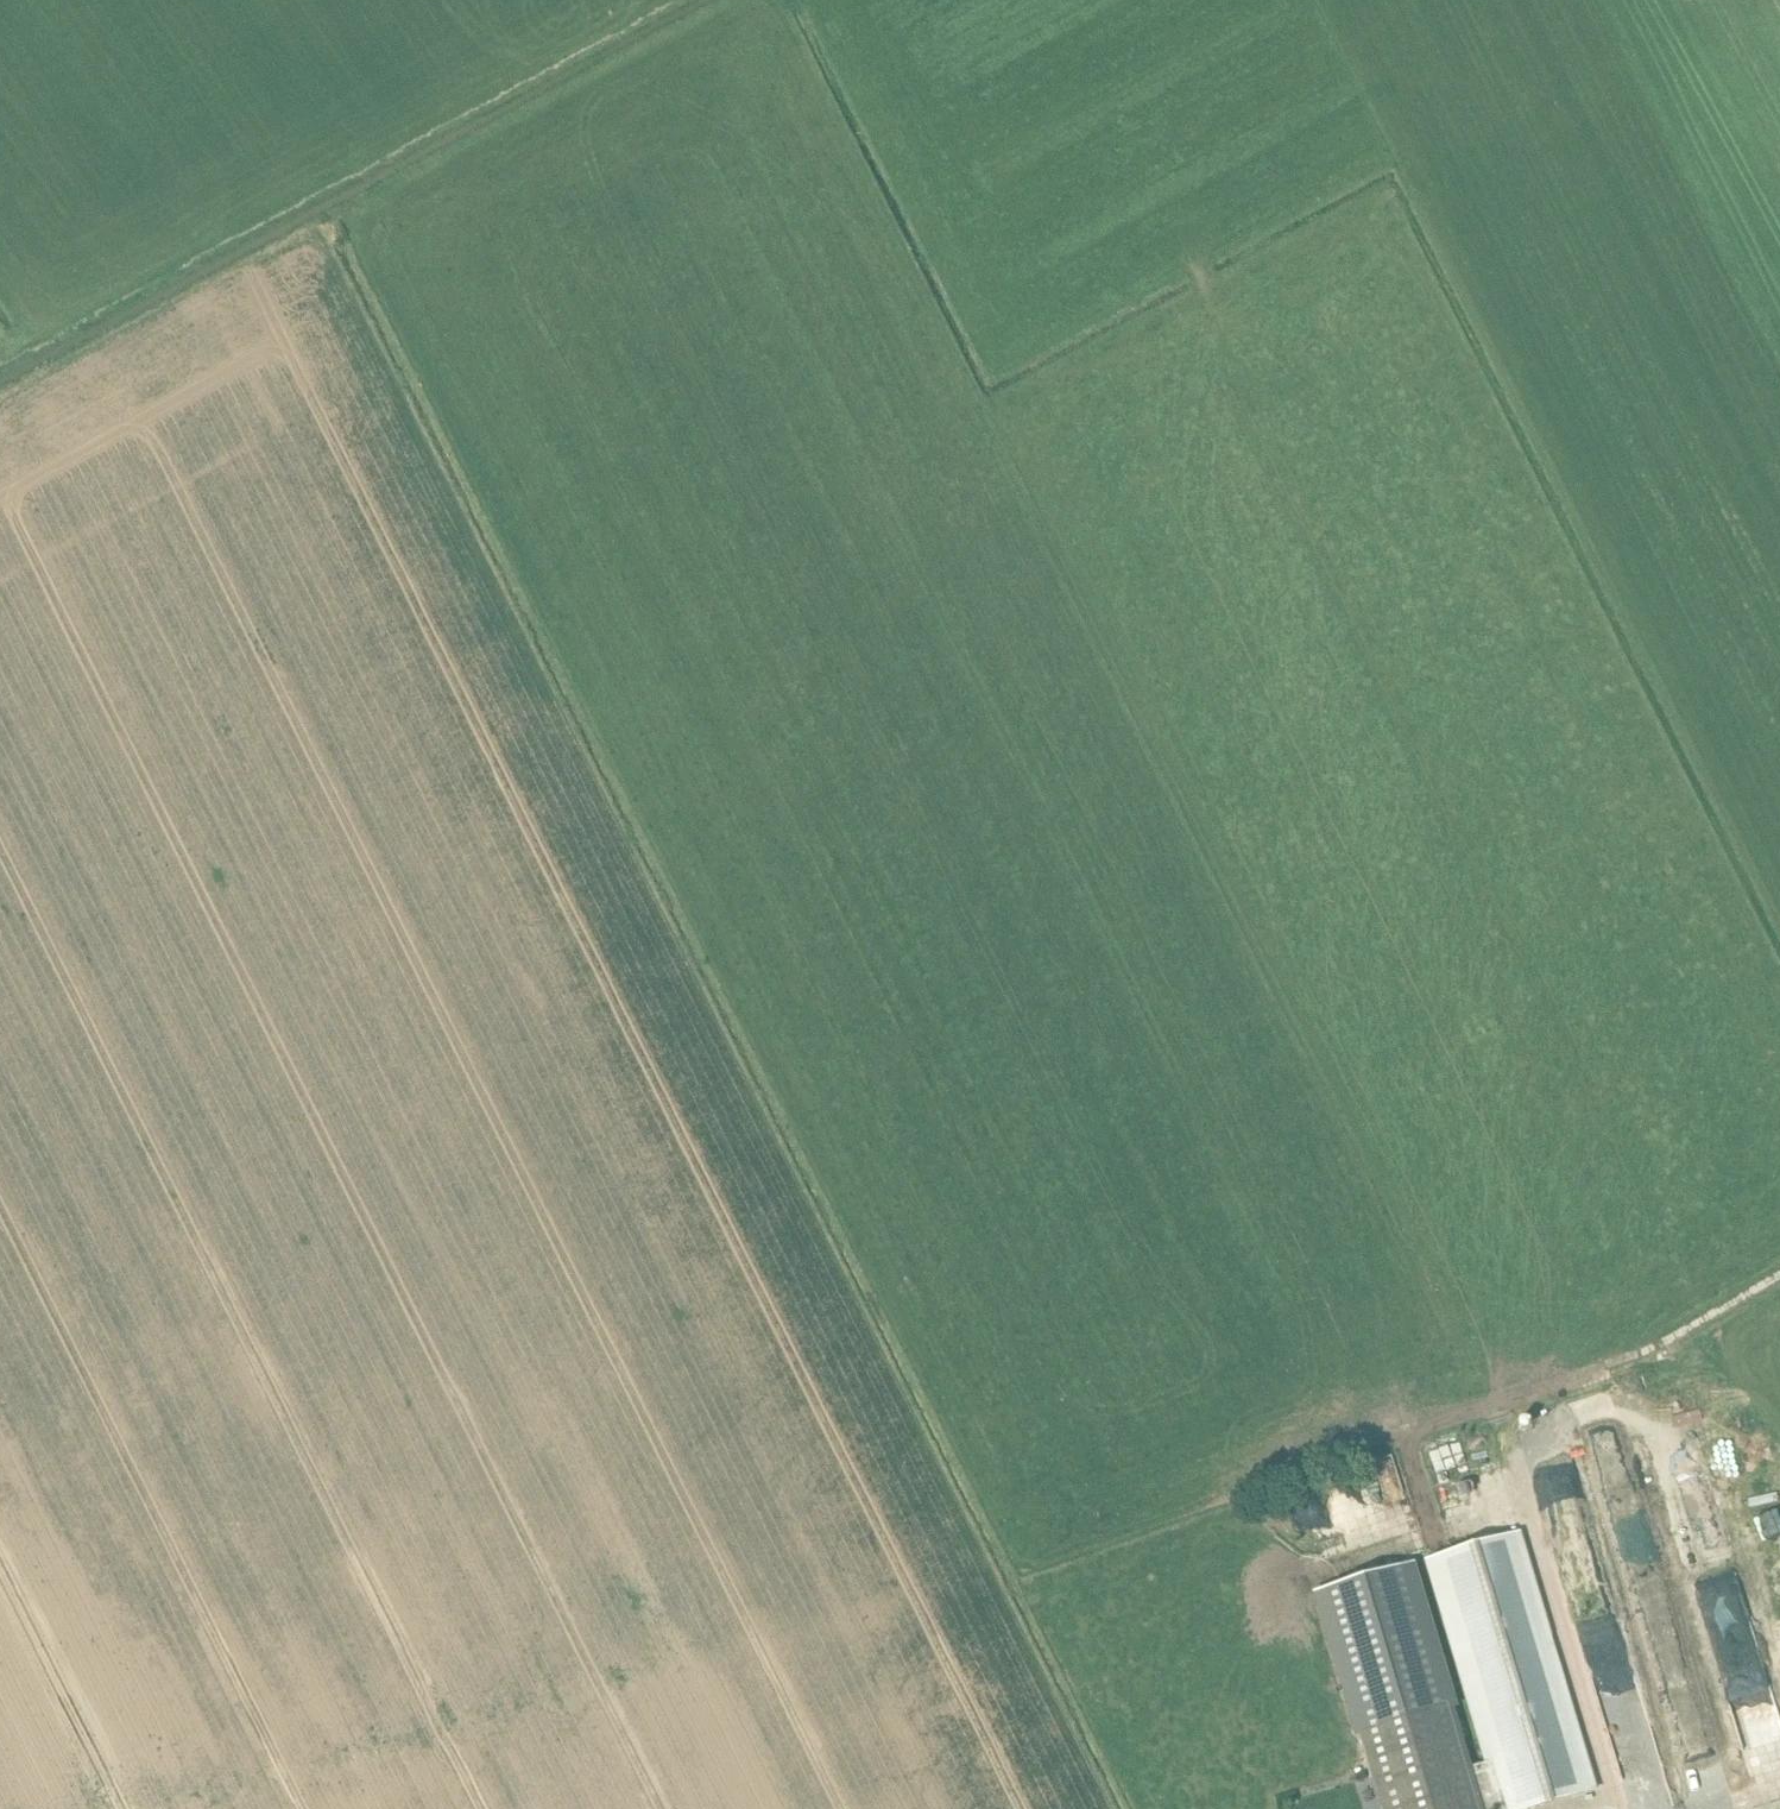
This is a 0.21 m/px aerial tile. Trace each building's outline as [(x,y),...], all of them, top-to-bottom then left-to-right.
[(1429,1560),(1488,1762),(1470,1767),(1482,1808),(1530,1808),(1596,1790),(1520,1533),(1429,1560)] [(1319,1592),(1383,1808),(1482,1808),(1470,1767),(1410,1565),(1319,1592)] [(1765,1681),(1740,1579),(1714,1585),(1721,1614),(1731,1612),(1749,1685),(1765,1681)]
